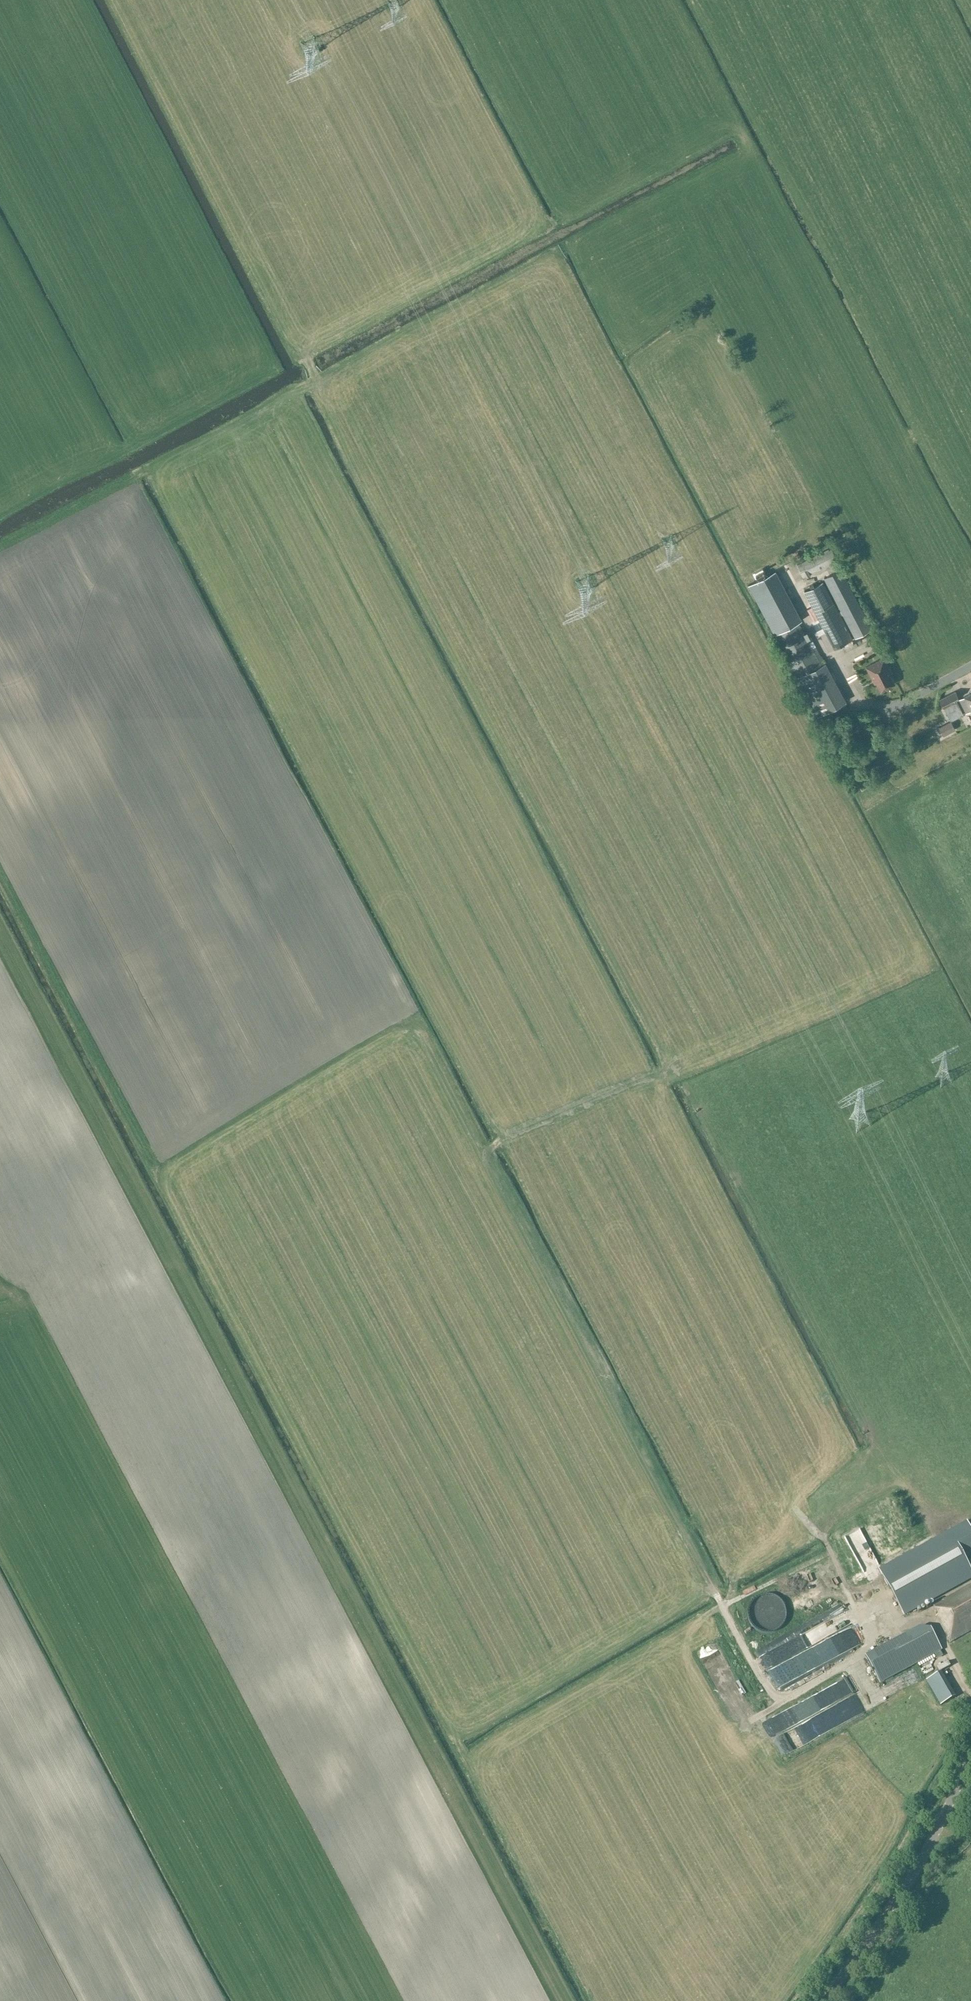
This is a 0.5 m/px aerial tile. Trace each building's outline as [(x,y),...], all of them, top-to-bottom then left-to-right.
[(832,562),(826,549),(797,564),(803,577),(832,562)] [(775,569),(749,583),(775,631),(796,619),(802,616),(775,569)] [(842,572),(826,581),(856,638),(872,630),(842,572)] [(834,601),(829,592),(810,601),(815,611),(814,611),(834,649),(853,638),(834,601)] [(821,664),(796,619),(775,631),(798,675),(821,664)] [(893,673),(884,656),(865,666),(874,683),(876,682),(880,691),(896,683),(891,674),(893,673)] [(826,661),(821,664),(798,675),(819,715),(847,700),(826,661)] [(959,697),(956,690),(938,700),(942,708),(957,700),(956,699),(959,697)] [(959,700),(966,713),(970,710),(970,693),(959,700)] [(956,729),(951,720),(939,727),(943,735),(956,729)] [(881,1571),(905,1615),(970,1579),(970,1569),(965,1559),(970,1555),(970,1528),(968,1523),(881,1571)] [(934,1606),(939,1615),(937,1617),(951,1642),(970,1631),(970,1586),(934,1606)] [(880,1683),(942,1650),(927,1623),(865,1657),(880,1683)] [(957,1697),(942,1672),(928,1681),(943,1705),(957,1697)]
